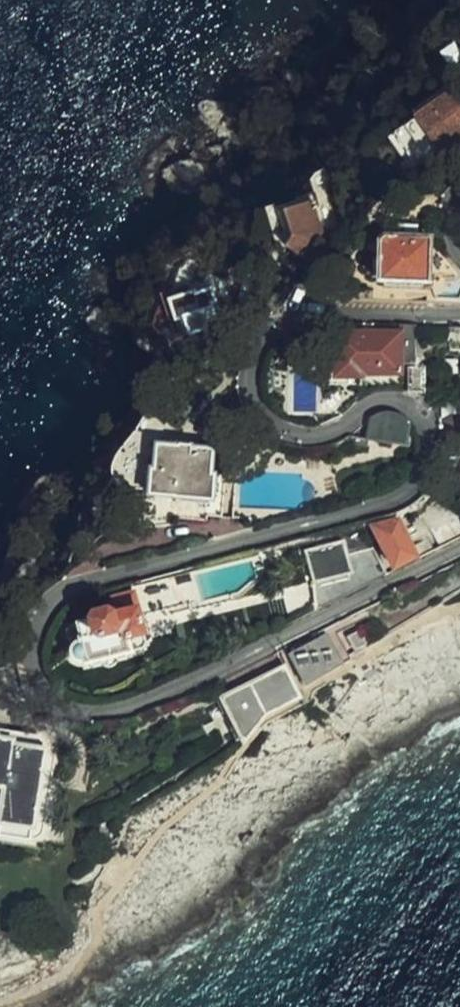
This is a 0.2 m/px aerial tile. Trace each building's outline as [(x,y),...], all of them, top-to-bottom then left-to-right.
[(456,92),(454,95),(452,102),(410,132),(428,159),(459,137),(459,92),(456,92)] [(314,202),(284,212),(292,242),(286,249),(305,261),(324,235),(314,202)] [(292,242),(284,212),(275,215),(286,249),(292,242)] [(380,232),(367,232),(347,231),(335,230),(330,236),(328,276),(379,278),(380,232)] [(211,307),(218,306),(214,293),(198,298),(196,296),(165,305),(175,340),(207,330),(209,335),(218,332),(211,307)] [(224,330),(218,306),(211,307),(218,332),(224,330)] [(419,364),(420,329),(403,328),(403,335),(402,365),(419,364)] [(401,376),(402,365),(403,335),(341,335),(340,380),(362,380),(362,376),(401,376)] [(410,394),(425,395),(426,370),(411,370),(410,394)] [(294,411),(317,411),(316,373),(294,373),(294,411)] [(371,419),(367,441),(407,447),(410,426),(404,419),(392,414),(381,415),(371,419)] [(213,454),(160,450),(157,474),(131,474),(129,491),(150,492),(151,499),(137,499),(135,531),(172,527),(175,521),(206,523),(208,504),(214,504),(216,478),(212,477),(213,454)] [(398,523),(375,529),(396,567),(416,558),(398,523)] [(345,545),(309,555),(316,586),(353,576),(345,545)] [(90,623),(79,626),(83,642),(84,643),(82,643),(83,647),(78,650),(77,654),(77,657),(78,661),(83,664),(87,665),(129,655),(126,641),(144,636),(138,607),(172,599),(167,577),(132,587),(134,597),(117,601),(120,616),(112,616),(107,612),(93,616),(90,623)] [(329,639),(291,660),(307,687),(344,665),(329,639)] [(346,647),(354,659),(363,654),(356,642),(346,647)] [(225,701),(245,741),(264,717),(302,696),(286,669),(225,701)] [(7,789),(1,836),(30,839),(31,831),(35,832),(46,746),(45,738),(0,731),(0,788),(7,789)]
